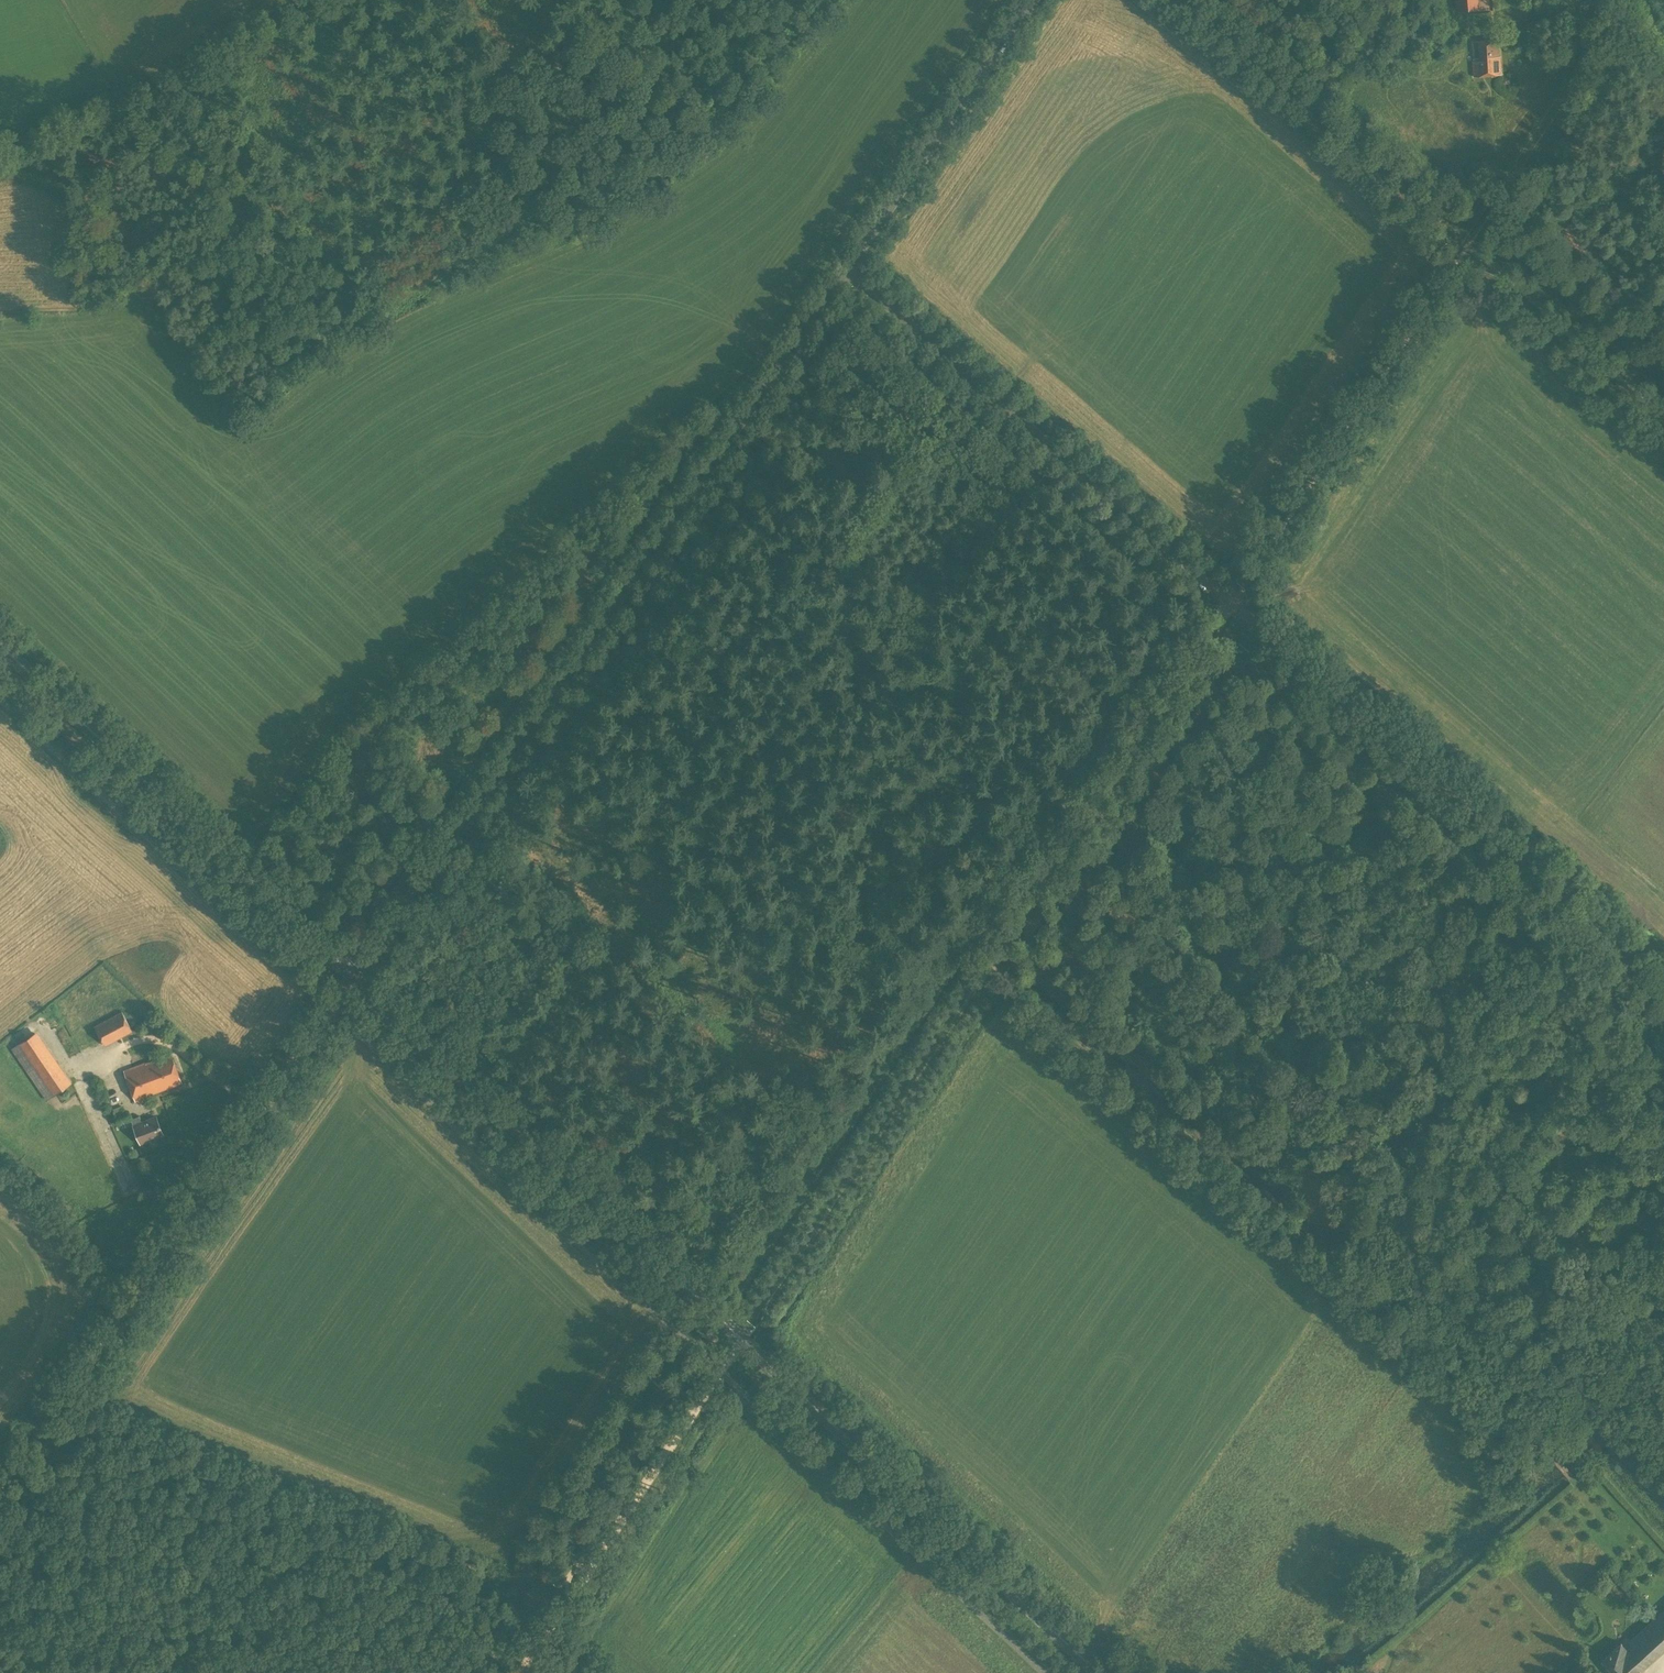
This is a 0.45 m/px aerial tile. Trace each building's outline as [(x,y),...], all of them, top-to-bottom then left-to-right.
[(1479,8),(1478,0),(1455,0),(1456,10),(1479,8)] [(1472,41),(1474,76),(1500,74),(1497,39),(1472,41)] [(133,1031),(122,1011),(95,1026),(105,1046),(133,1031)] [(147,1062),(146,1061),(123,1070),(135,1102),(151,1096),(151,1094),(182,1082),(172,1053),(147,1062)] [(42,1071),(57,1092),(69,1084),(54,1062),(42,1071)] [(112,1108),(119,1125),(131,1120),(140,1143),(163,1134),(156,1116),(142,1122),(139,1116),(131,1119),(128,1110),(126,1111),(124,1104),(112,1108)] [(1655,1627),(1663,1637),(1663,1619),(1655,1627)] [(1663,1648),(1663,1637),(1655,1627),(1629,1650),(1622,1642),(1602,1659),(1614,1672),(1636,1672),(1663,1648)]
